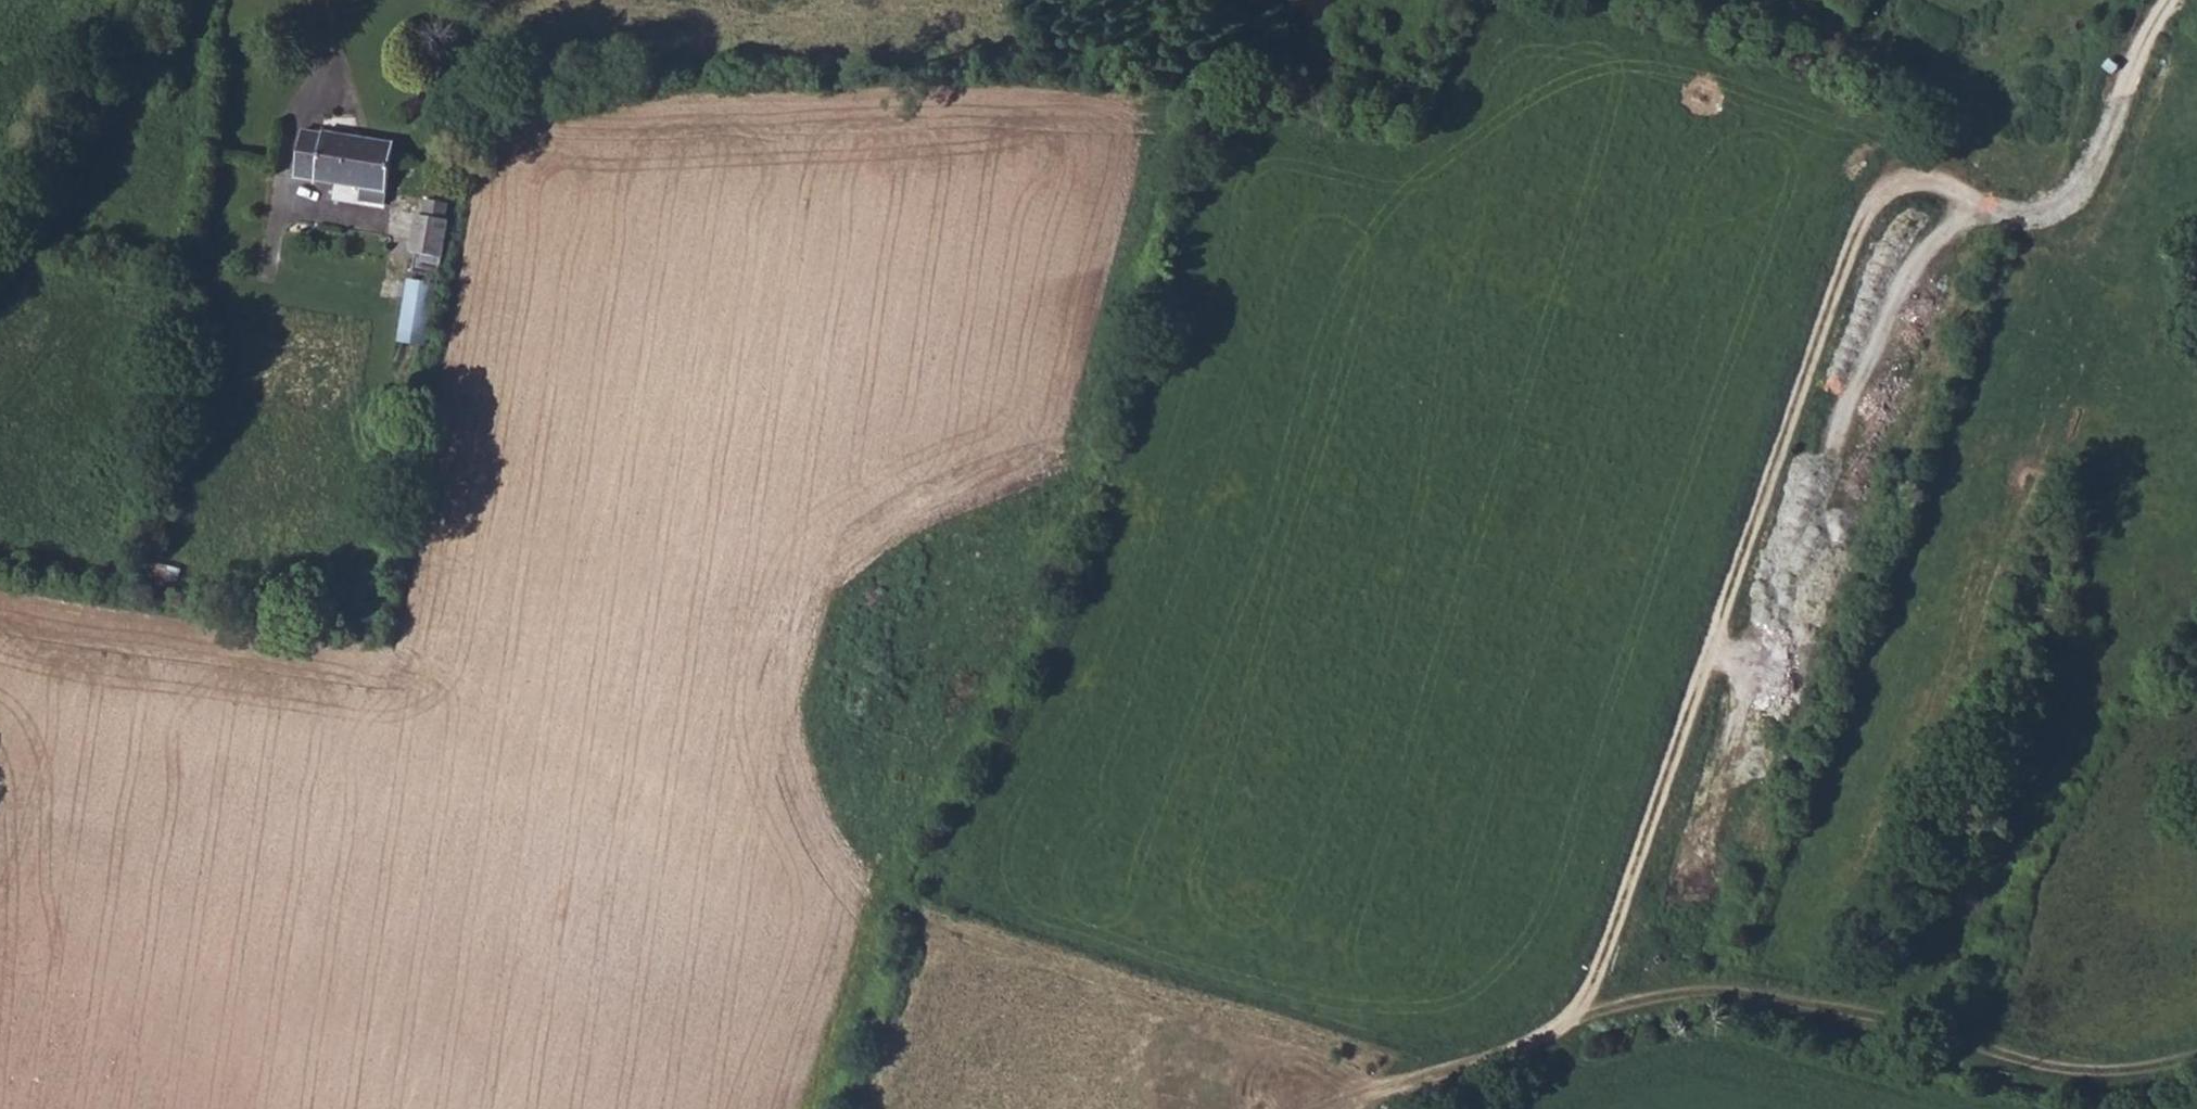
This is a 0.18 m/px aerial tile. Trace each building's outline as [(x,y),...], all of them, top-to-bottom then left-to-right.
[(391,120),(298,104),(291,151),(358,163),(356,176),(381,180),(391,120)] [(430,232),(460,238),(467,201),(435,196),(430,232)] [(400,340),(426,343),(432,280),(406,277),(400,340)]
